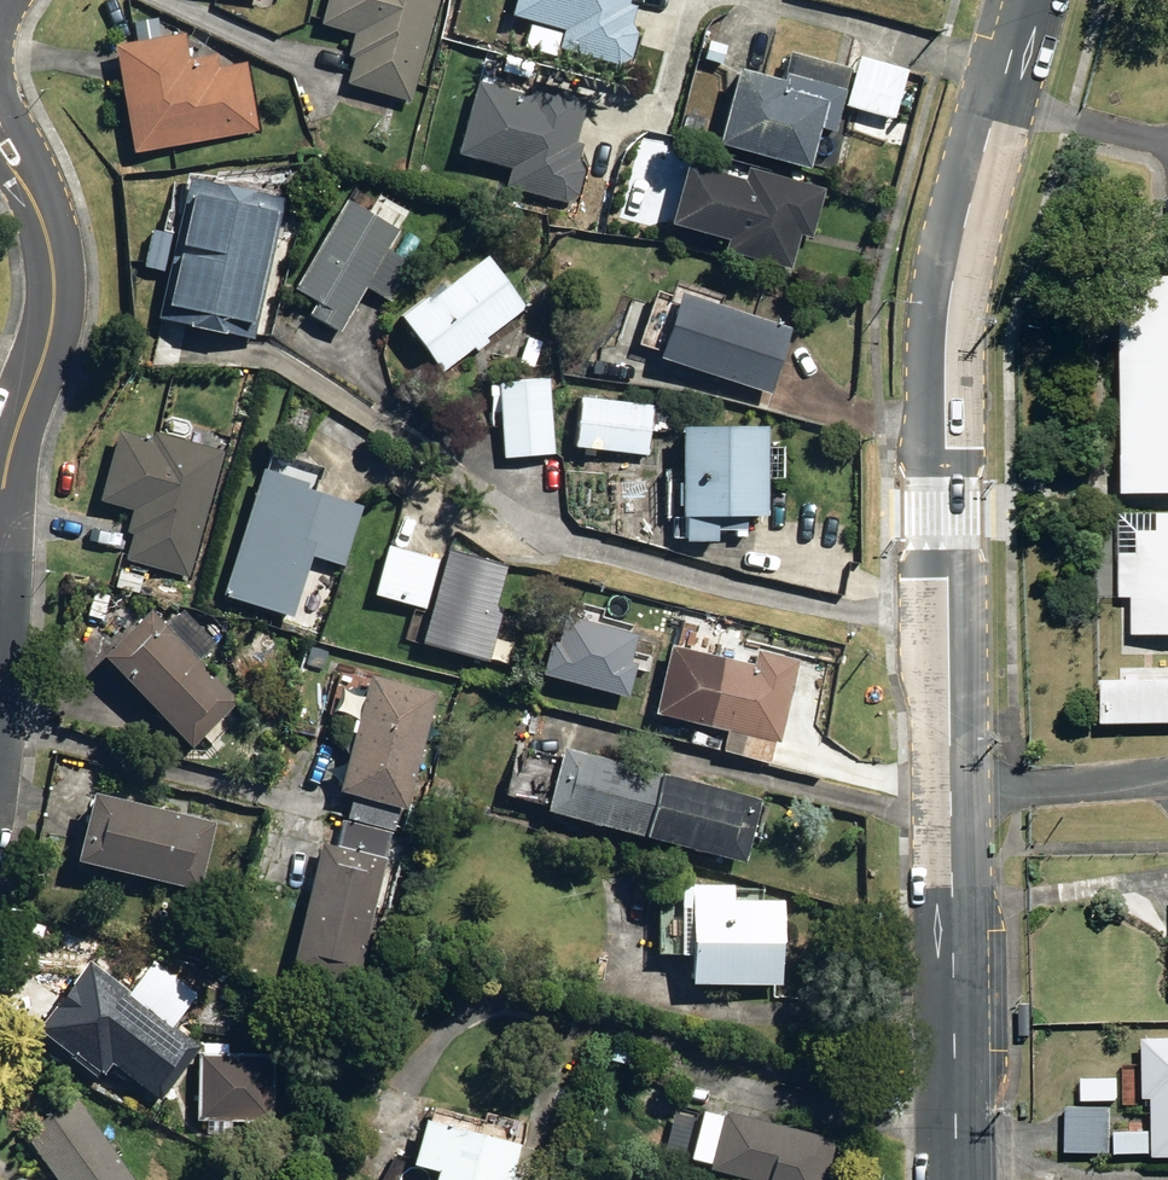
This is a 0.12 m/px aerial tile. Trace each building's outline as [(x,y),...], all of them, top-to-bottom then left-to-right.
[(413,100),(440,0),(331,0),(324,25),(357,34),(352,55),(359,57),(351,84),(413,100)] [(514,6),(567,21),(562,40),(619,58),(632,50),(639,27),(633,18),(638,1),(636,0),(516,0),(514,6)] [(117,46),(136,153),(260,131),(248,63),(221,68),(218,54),(191,59),(186,33),(117,46)] [(723,145),(813,169),(823,129),(837,133),(848,89),(783,72),(783,81),(743,70),(723,145)] [(509,186),(566,201),(579,194),(585,170),(580,160),(583,144),(577,142),(590,97),(537,82),(533,95),(483,82),(463,154),(514,168),(509,186)] [(704,112),(687,108),(683,126),(700,130),(704,112)] [(728,251),(793,269),(803,234),(815,238),(828,189),(752,169),(748,184),(692,168),(676,225),(731,240),(728,251)] [(161,321),(244,338),(247,322),(257,324),(277,228),(279,228),(285,199),(190,180),(161,321)] [(313,315),(343,331),(369,286),(393,300),(413,265),(388,250),(400,230),(349,201),(298,289),(320,302),(313,315)] [(404,317),(445,373),(477,348),(479,352),(492,342),(490,338),(527,310),(488,258),(434,299),(432,296),(404,317)] [(1113,503),(1167,502),(1167,284),(1112,285),(1113,503)] [(664,360),(772,394),(793,328),(685,294),(664,360)] [(510,358),(534,364),(541,341),(517,334),(510,358)] [(503,382),(508,457),(556,454),(551,378),(503,382)] [(577,447),(650,454),(655,405),(583,397),(577,447)] [(690,518),(690,544),(722,543),(721,518),(771,517),(771,478),(787,478),(787,451),(770,451),(770,427),(686,428),(687,486),(681,486),(681,506),(686,505),(686,518),(690,518)] [(129,559),(191,576),(225,451),(159,432),(156,442),(121,432),(102,501),(135,510),(129,532),(136,533),(129,559)] [(226,596),(295,617),(315,556),(344,566),(364,505),(310,488),(311,484),(266,470),(226,596)] [(614,536),(652,544),(649,471),(611,472),(614,536)] [(1152,519),(1152,537),(1132,537),(1132,558),(1113,558),(1113,598),(1113,602),(1125,602),(1126,641),(1167,641),(1167,518),(1152,519)] [(377,594),(427,609),(441,561),(391,546),(377,594)] [(426,646),(493,664),(507,611),(497,608),(509,567),(453,550),(426,646)] [(108,658),(195,748),(216,727),(223,734),(241,717),(234,710),(240,704),(184,645),(203,627),(186,609),(167,628),(153,614),(108,658)] [(726,752),(773,762),(778,742),(784,743),(801,662),(760,653),(758,664),(673,646),(658,717),(730,732),(726,752)] [(350,819),(396,831),(402,809),(410,811),(440,696),(373,678),(343,793),(356,796),(350,819)] [(1097,731),(1167,728),(1167,683),(1100,686),(1096,686),(1097,731)] [(550,812),(648,838),(664,774),(567,748),(550,812)] [(664,774),(648,838),(748,865),(765,801),(664,774)] [(82,865),(200,891),(216,820),(98,795),(82,865)] [(403,863),(409,836),(345,821),(339,849),(325,846),(297,970),(359,984),(375,915),(393,918),(405,864),(403,863)] [(696,984),(784,985),(785,900),(737,900),(737,885),(682,885),(682,895),(661,894),(661,954),(696,954),(696,984)] [(232,973),(220,968),(215,980),(228,985),(232,973)] [(106,1054),(160,1094),(200,1040),(166,1015),(181,994),(159,979),(144,998),(111,974),(69,1029),(55,1049),(89,1076),(106,1054)] [(1015,1006),(1015,1037),(1027,1037),(1027,1006),(1015,1006)] [(1161,1152),(1167,1151),(1167,1034),(1149,1034),(1151,1091),(1159,1092),(1161,1152)] [(276,1051),(200,1048),(198,1114),(273,1117),(276,1051)] [(645,1070),(658,1074),(663,1055),(650,1052),(645,1070)] [(58,1179),(137,1179),(79,1101),(27,1137),(58,1179)] [(1070,1147),(1113,1148),(1114,1102),(1071,1101),(1070,1147)] [(840,1140),(727,1113),(713,1172),(742,1179),(830,1179),(840,1140)] [(515,1177),(522,1145),(427,1121),(416,1166),(441,1173),(439,1179),(526,1179),(515,1177)]
